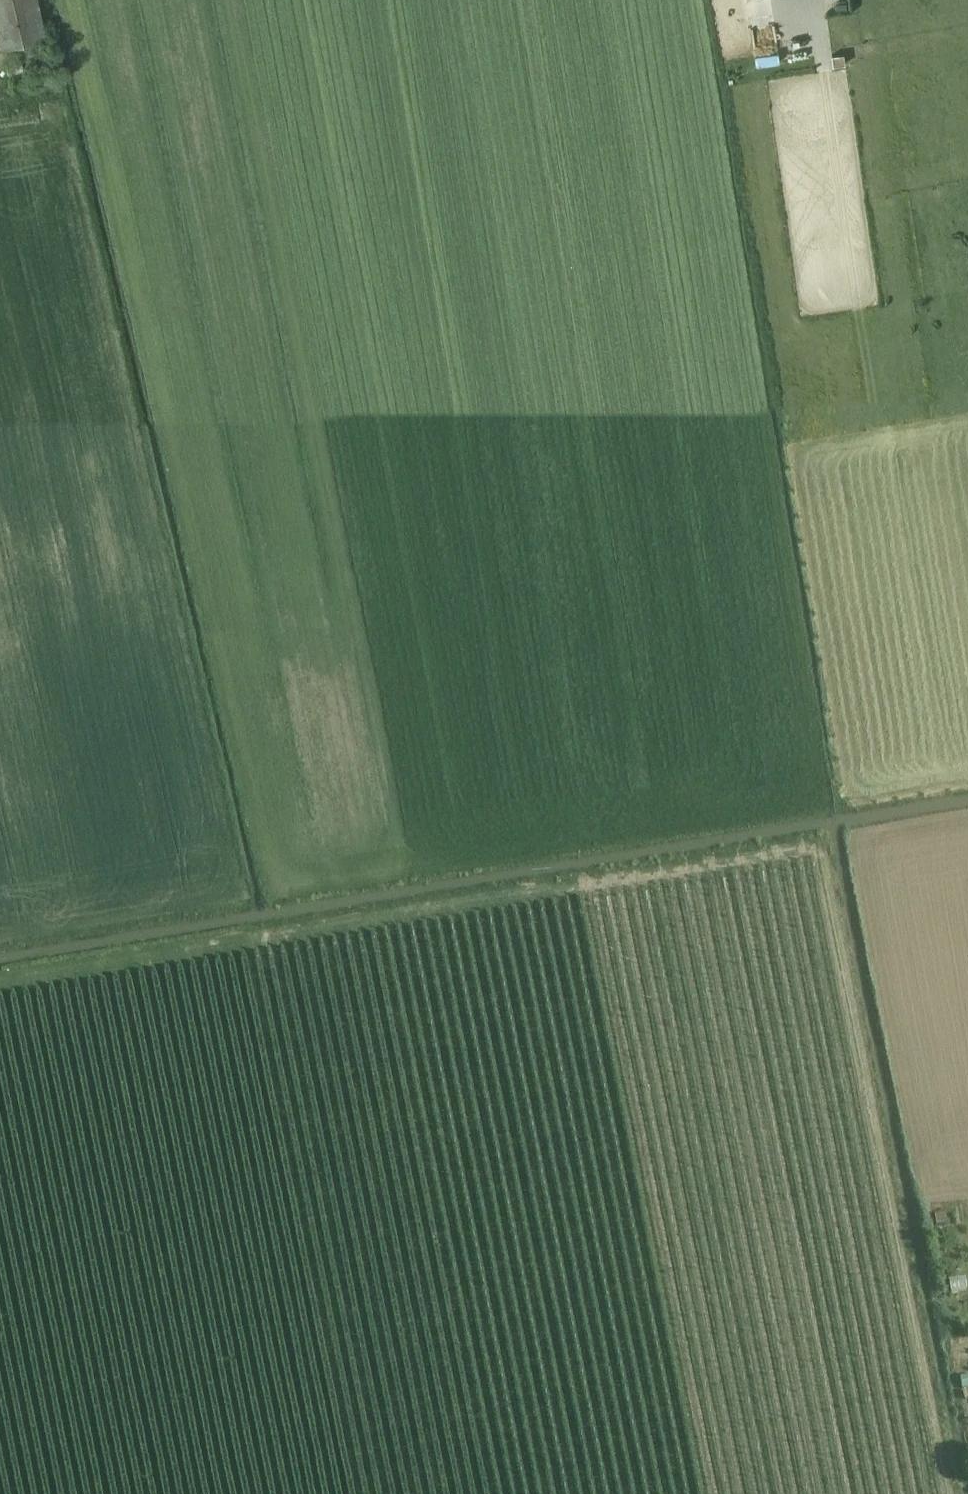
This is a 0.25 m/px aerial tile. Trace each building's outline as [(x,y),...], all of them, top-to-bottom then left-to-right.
[(3,49),(48,39),(39,0),(0,0),(0,38),(3,49)] [(755,63),(778,59),(776,50),(754,54),(755,63)]
